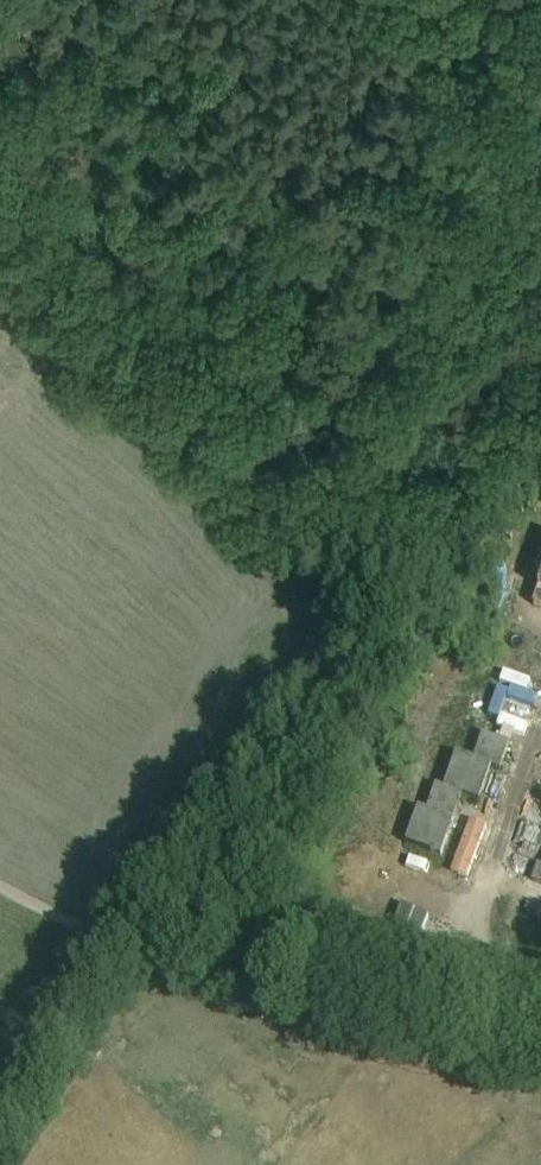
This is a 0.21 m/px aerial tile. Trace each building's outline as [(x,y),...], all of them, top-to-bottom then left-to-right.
[(362,868),(349,906),(409,927),(423,887),(436,892),(449,853),(462,857),(475,818),(462,813),(468,795),(449,789),(442,807),(414,797),(401,836),(388,832),(375,872),(362,868)]
